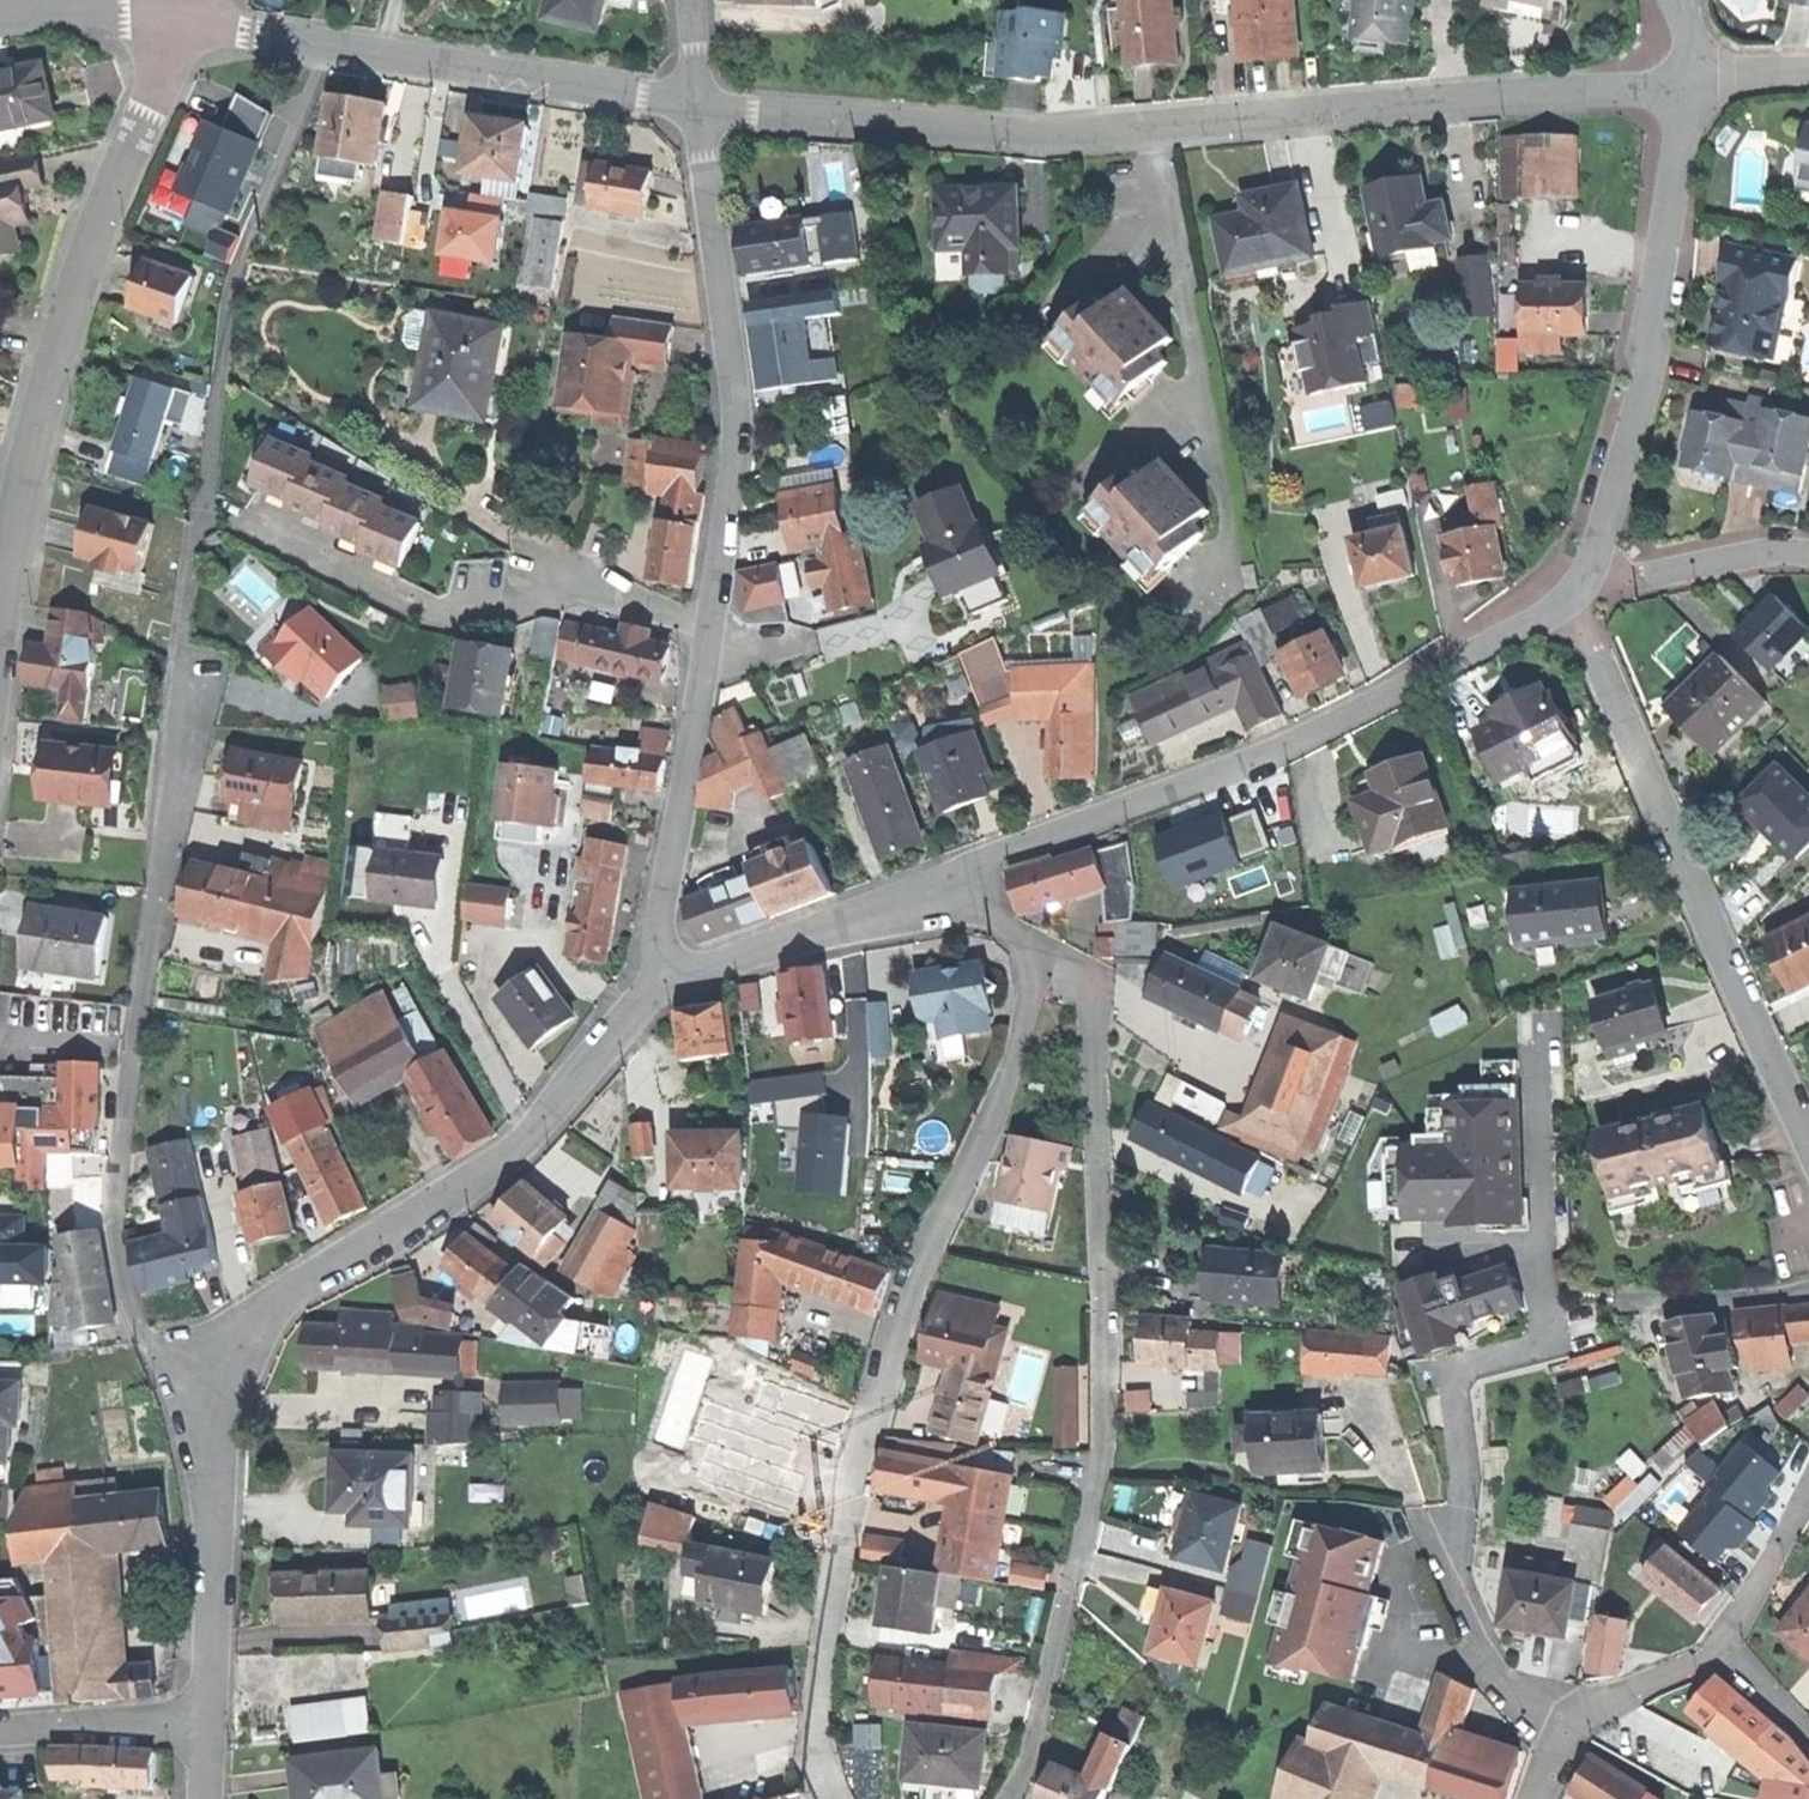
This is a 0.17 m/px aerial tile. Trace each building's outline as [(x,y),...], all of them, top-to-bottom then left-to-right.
[(537,10),(539,0),(530,0),(528,8),(537,10)] [(590,22),(595,0),(539,0),(537,10),(590,22)] [(1116,52),(1113,0),(1102,0),(1099,0),(1102,52),(1116,52)] [(1167,49),(1166,21),(1160,21),(1159,9),(1166,9),(1165,0),(1113,0),(1116,52),(1142,50),(1167,49)] [(1234,47),(1258,46),(1284,44),(1281,0),(1215,0),(1221,4),(1231,3),(1233,27),(1234,47)] [(1398,38),(1400,12),(1396,7),(1397,0),(1346,0),(1345,13),(1350,14),(1349,34),(1370,36),(1398,38)] [(991,2),(990,36),(1006,60),(1005,70),(1016,71),(1027,71),(1027,67),(1042,68),(1043,48),(1053,36),(1054,3),(1015,1),(1015,6),(1003,6),(1003,2),(991,2)] [(1223,28),(1233,27),(1231,3),(1221,4),(1223,28)] [(986,69),(1005,70),(1006,60),(990,36),(988,36),(986,69)] [(58,120),(46,67),(0,78),(0,133),(58,120)] [(348,172),(351,173),(354,156),(375,159),(378,140),(382,140),(385,121),(380,120),(384,97),(358,94),(330,90),(319,169),(348,172)] [(187,113),(156,183),(229,215),(271,136),(262,134),(273,116),(239,95),(223,125),(187,113)] [(486,108),(463,104),(454,161),(478,165),(475,183),(505,187),(516,112),(486,108)] [(1496,190),(1517,190),(1518,128),(1496,128),(1496,190)] [(1517,190),(1562,190),(1563,128),(1518,128),(1517,190)] [(567,171),(584,173),(588,149),(571,147),(567,171)] [(641,157),(588,149),(584,173),(581,196),(635,203),(638,182),(641,157)] [(0,182),(0,256),(21,251),(16,225),(31,222),(29,210),(26,200),(20,201),(18,192),(25,191),(45,187),(38,154),(1,162),(6,181),(0,182)] [(1382,178),(1358,182),(1365,221),(1378,219),(1383,245),(1426,237),(1425,233),(1441,230),(1436,206),(1419,209),(1412,172),(1382,178)] [(1243,203),(1207,211),(1213,239),(1227,236),(1233,263),(1272,255),(1304,248),(1289,176),(1259,182),(1239,186),(1243,203)] [(960,178),(929,178),(929,236),(965,236),(966,263),(998,263),(998,236),(1007,236),(1006,178),(980,178),(980,185),(967,185),(960,185),(960,178)] [(395,232),(397,216),(403,183),(377,179),(369,227),(395,232)] [(513,207),(526,209),(527,205),(553,209),(556,185),(517,179),(513,207)] [(447,191),(403,183),(397,216),(441,224),(447,191)] [(475,204),(452,203),(450,257),(509,259),(512,191),(475,190),(475,204)] [(26,200),(25,191),(18,192),(20,201),(26,200)] [(553,209),(527,205),(526,209),(516,273),(542,277),(553,209)] [(863,209),(828,214),(830,227),(865,223),(863,209)] [(828,214),(804,217),(806,230),(830,227),(828,214)] [(742,249),(745,272),(810,264),(806,230),(804,217),(739,225),(742,249)] [(234,258),(245,232),(226,224),(215,249),(234,258)] [(1209,240),(1215,267),(1233,263),(1227,236),(1213,239),(1209,240)] [(1800,261),(1733,246),(1725,283),(1734,285),(1732,297),(1729,307),(1721,305),(1713,346),(1767,357),(1773,331),(1784,333),(1800,261)] [(1474,251),(1450,254),(1454,290),(1478,287),(1474,251)] [(1274,264),(1272,255),(1233,263),(1215,267),(1217,276),(1274,264)] [(133,306),(179,322),(194,275),(148,260),(140,284),(133,306)] [(836,273),(838,288),(865,283),(863,269),(836,273)] [(1098,279),(1087,289),(1096,299),(1107,288),(1098,279)] [(1097,392),(1105,400),(1151,356),(1140,346),(1151,336),(1160,327),(1141,308),(1139,310),(1134,314),(1124,304),(1129,299),(1131,297),(1115,280),(1107,288),(1096,299),(1087,289),(1045,329),(1061,347),(1057,350),(1087,381),(1090,378),(1100,389),(1097,392)] [(1518,327),(1576,327),(1576,305),(1576,280),(1518,280),(1518,327)] [(1481,306),(1478,287),(1454,290),(1456,308),(1481,306)] [(749,303),(752,324),(812,316),(840,312),(837,291),(749,303)] [(1133,304),(1129,299),(1124,304),(1134,314),(1139,310),(1133,304)] [(1317,323),(1294,328),(1307,393),(1366,381),(1362,364),(1380,360),(1368,300),(1337,306),(1338,312),(1316,317),(1317,323)] [(414,346),(427,348),(433,312),(421,310),(414,346)] [(504,325),(433,312),(427,348),(416,406),(470,416),(474,394),(491,397),(504,325)] [(571,335),(561,403),(625,411),(629,382),(624,382),(625,376),(630,376),(632,365),(633,360),(668,365),(674,323),(616,315),(613,341),(571,335)] [(756,355),(761,391),(838,381),(835,358),(818,360),(812,316),(752,324),(756,355)] [(1041,333),(1057,350),(1061,347),(1045,329),(1041,333)] [(1778,360),(1784,333),(1773,331),(1767,357),(1778,360)] [(1525,368),(1522,334),(1500,336),(1504,370),(1525,368)] [(1151,356),(1161,347),(1151,336),(1140,346),(1151,356)] [(639,366),(632,365),(630,376),(629,382),(625,411),(561,403),(559,417),(630,427),(637,382),(639,366)] [(126,413),(163,424),(165,418),(181,423),(190,394),(137,378),(131,398),(128,407),(126,413)] [(190,388),(207,393),(209,383),(193,378),(190,388)] [(1087,381),(1097,392),(1100,389),(1090,378),(1087,381)] [(489,409),(491,397),(474,394),(470,416),(487,419),(489,409)] [(122,405),(128,407),(131,398),(125,396),(123,400),(122,405)] [(828,431),(848,428),(844,397),(824,400),(828,431)] [(1736,478),(1769,485),(1803,492),(1808,463),(1808,418),(1771,410),(1772,406),(1751,402),(1750,410),(1747,422),(1736,478)] [(1725,405),(1722,417),(1747,422),(1750,410),(1725,405)] [(151,461),(163,424),(126,413),(115,449),(151,461)] [(1688,469),(1736,478),(1747,422),(1722,417),(1699,413),(1694,439),(1688,469)] [(627,483),(652,487),(659,442),(634,438),(627,483)] [(273,491),(292,500),(309,461),(312,456),(275,440),(256,484),(273,491)] [(673,490),(700,494),(707,449),(659,442),(652,487),(673,490)] [(144,483),(151,461),(115,449),(108,471),(144,483)] [(1141,462),(1131,471),(1122,460),(1081,496),(1098,515),(1093,518),(1121,549),(1125,546),(1138,560),(1134,564),(1139,569),(1183,531),(1174,521),(1182,513),(1195,502),(1178,483),(1175,485),(1171,489),(1162,479),(1166,475),(1170,472),(1152,452),(1141,462)] [(1131,452),(1122,460),(1131,471),(1141,462),(1131,452)] [(308,513),(329,522),(346,483),(348,478),(309,461),(292,500),(290,505),(308,513)] [(1465,477),(1472,521),(1482,519),(1489,518),(1481,474),(1465,477)] [(1170,480),(1166,475),(1162,479),(1171,489),(1175,485),(1170,480)] [(346,536),(365,545),(382,506),(385,500),(346,483),(329,522),(326,528),(346,536)] [(939,566),(950,592),(960,588),(996,573),(998,572),(987,546),(993,543),(984,522),(980,524),(964,486),(921,504),(937,542),(946,563),(939,566)] [(789,525),(793,550),(821,545),(848,540),(838,487),(783,497),(789,525)] [(706,495),(700,494),(673,490),(663,521),(700,528),(706,495)] [(1077,500),(1093,518),(1098,515),(1081,496),(1077,500)] [(151,575),(166,518),(102,501),(86,558),(151,575)] [(1364,510),(1367,524),(1389,519),(1386,505),(1364,510)] [(383,558),(403,567),(422,523),(382,506),(365,545),(363,550),(383,558)] [(1191,523),(1182,513),(1174,521),(1183,531),(1191,523)] [(1347,555),(1352,577),(1375,572),(1402,566),(1392,519),(1389,519),(1367,524),(1342,529),(1345,544),(1347,555)] [(1465,572),(1490,567),(1482,519),(1472,521),(1434,527),(1442,576),(1465,572)] [(653,579),(690,586),(694,561),(700,528),(663,521),(653,579)] [(858,538),(848,540),(821,545),(824,561),(828,581),(834,608),(870,601),(858,538)] [(935,556),(939,566),(946,563),(937,542),(930,545),(935,556)] [(1339,557),(1347,555),(1345,544),(1337,545),(1339,557)] [(1121,549),(1134,564),(1138,560),(1125,546),(1121,549)] [(776,618),(798,613),(786,558),(740,568),(750,612),(774,607),(776,618)] [(820,582),(828,581),(824,561),(811,564),(812,570),(813,575),(820,582)] [(1241,564),(1242,587),(1255,586),(1254,563),(1241,564)] [(1006,598),(996,573),(960,588),(971,613),(1006,598)] [(60,595),(58,606),(89,610),(88,599),(60,595)] [(1298,597),(1266,612),(1277,634),(1309,619),(1298,597)] [(1746,641),(1774,669),(1808,635),(1808,626),(1779,597),(1760,616),(1765,621),(1746,641)] [(58,606),(54,630),(91,636),(89,610),(58,606)] [(276,631),(262,647),(292,675),(301,664),(306,668),(311,674),(306,680),(326,699),(364,658),(311,609),(284,638),(276,631)] [(1242,624),(1248,636),(1263,667),(1277,660),(1287,655),(1277,634),(1266,612),(1242,624)] [(1741,635),(1746,641),(1765,621),(1760,616),(1750,626),(1741,635)] [(560,623),(542,621),(537,653),(555,655),(560,623)] [(568,624),(563,647),(585,651),(590,629),(568,624)] [(627,625),(624,635),(649,640),(651,630),(627,625)] [(583,662),(598,666),(606,631),(590,627),(590,629),(585,651),(583,662)] [(54,630),(51,648),(70,651),(64,687),(88,691),(93,660),(91,636),(54,630)] [(598,666),(663,680),(666,662),(670,645),(649,640),(624,635),(606,631),(598,666)] [(1214,652),(1218,660),(1238,701),(1252,730),(1286,714),(1263,667),(1248,636),(1214,652)] [(1326,636),(1287,655),(1295,670),(1307,695),(1325,686),(1346,676),(1326,636)] [(51,648),(19,643),(16,661),(13,679),(64,687),(70,651),(51,648)] [(494,649),(466,645),(456,705),(505,713),(506,703),(510,679),(515,653),(494,649)] [(561,658),(583,662),(585,651),(563,647),(561,658)] [(1697,729),(1720,752),(1771,701),(1724,654),(1706,671),(1673,705),(1684,716),(1697,729)] [(1284,676),(1295,670),(1287,655),(1277,660),(1284,676)] [(1022,665),(1024,679),(1078,672),(1076,658),(1022,665)] [(1218,660),(1176,680),(1197,722),(1216,712),(1238,701),(1218,660)] [(437,676),(448,679),(451,668),(440,665),(437,676)] [(1678,722),(1684,716),(1673,705),(1706,671),(1702,666),(1662,706),(1678,722)] [(1018,715),(1051,715),(1084,715),(1078,672),(1024,679),(975,686),(983,706),(988,707),(989,715),(1018,712),(1018,715)] [(518,680),(510,679),(506,703),(514,704),(518,680)] [(1176,680),(1137,699),(1157,741),(1179,730),(1197,722),(1176,680)] [(387,721),(420,718),(417,685),(384,688),(387,721)] [(914,694),(920,712),(943,704),(949,696),(946,687),(939,685),(914,694)] [(84,717),(88,691),(64,687),(63,715),(84,717)] [(1483,733),(1505,778),(1522,769),(1575,744),(1553,698),(1548,700),(1544,691),(1521,702),(1526,712),(1504,723),(1483,733)] [(1499,712),(1504,723),(1526,712),(1521,702),(1508,708),(1499,712)] [(721,752),(739,744),(749,741),(751,739),(738,712),(715,722),(712,736),(721,752)] [(1084,715),(1051,715),(1050,777),(1073,778),(1095,778),(1095,715),(1084,715)] [(925,752),(947,811),(970,803),(990,796),(981,772),(989,769),(976,732),(962,737),(958,726),(939,733),(943,745),(925,752)] [(751,739),(749,741),(764,777),(774,798),(790,791),(772,750),(765,733),(751,739)] [(772,750),(790,791),(820,777),(803,737),(772,750)] [(707,762),(703,791),(728,792),(764,777),(749,741),(739,744),(739,748),(707,762)] [(115,747),(54,742),(51,770),(50,796),(106,800),(108,773),(113,774),(115,747)] [(1579,751),(1575,744),(1522,769),(1526,778),(1534,774),(1539,786),(1558,776),(1556,772),(1560,770),(1556,762),(1579,751)] [(593,749),(608,752),(623,754),(624,749),(594,745),(593,749)] [(129,748),(115,747),(113,774),(108,773),(106,800),(125,801),(129,748)] [(589,778),(604,780),(608,752),(593,749),(589,778)] [(851,762),(885,856),(905,849),(922,842),(888,749),(851,762)] [(239,752),(237,763),(253,766),(255,755),(239,752)] [(636,785),(661,789),(663,775),(665,760),(642,757),(623,754),(608,752),(604,780),(618,782),(627,784),(636,785)] [(253,766),(237,763),(234,778),(229,800),(232,800),(294,813),(304,765),(255,755),(253,766)] [(1392,845),(1449,825),(1426,759),(1394,771),(1397,780),(1381,786),(1384,795),(1360,803),(1377,851),(1392,845)] [(554,770),(505,764),(498,820),(535,824),(555,826),(558,795),(551,794),(554,770)] [(1800,859),(1808,850),(1808,794),(1782,767),(1745,804),(1772,831),(1800,859)] [(1377,776),(1381,786),(1397,780),(1394,771),(1385,774),(1377,776)] [(615,803),(618,782),(604,780),(589,778),(586,798),(615,803)] [(728,792),(703,791),(700,805),(732,807),(732,792),(728,792)] [(613,820),(615,803),(586,798),(583,816),(613,820)] [(293,820),(294,813),(232,800),(229,817),(283,828),(285,818),(293,820)] [(1452,833),(1449,825),(1392,845),(1394,853),(1452,833)] [(593,842),(590,860),(621,865),(622,866),(625,848),(593,842)] [(772,849),(775,858),(791,852),(788,843),(772,849)] [(1131,843),(1098,853),(1108,887),(1105,888),(1108,921),(1117,921),(1134,922),(1136,882),(1131,843)] [(756,876),(772,918),(800,907),(833,895),(814,844),(795,851),(791,852),(775,858),(753,867),(756,876)] [(378,851),(373,898),(396,901),(397,895),(417,897),(416,903),(438,906),(443,858),(378,851)] [(1010,874),(1022,913),(1050,905),(1105,888),(1108,887),(1098,853),(1057,866),(1055,860),(1010,874)] [(247,855),(242,875),(256,878),(260,858),(247,855)] [(260,858),(256,878),(284,885),(289,886),(293,866),(260,858)] [(575,879),(587,881),(590,860),(579,858),(575,879)] [(587,881),(584,898),(615,903),(618,885),(621,865),(590,860),(587,881)] [(242,875),(196,864),(190,889),(184,916),(243,930),(256,878),(242,875)] [(311,864),(310,891),(328,895),(330,866),(311,864)] [(702,944),(772,918),(756,876),(686,902),(702,944)] [(284,885),(256,878),(243,930),(272,937),(284,885)] [(1603,883),(1521,891),(1523,918),(1529,917),(1531,943),(1577,938),(1576,934),(1587,933),(1587,937),(1612,935),(1610,920),(1609,905),(1606,906),(1603,883)] [(289,886),(284,885),(272,937),(280,939),(316,947),(328,895),(310,891),(289,886)] [(465,919),(505,924),(509,893),(494,891),(494,889),(469,885),(465,919)] [(1516,944),(1525,943),(1523,918),(1521,891),(1511,891),(1516,944)] [(574,956),(605,962),(615,903),(584,898),(581,917),(574,956)] [(107,917),(33,907),(28,938),(24,968),(99,979),(107,917)] [(565,955),(574,956),(581,917),(572,915),(565,955)] [(1525,943),(1531,943),(1529,917),(1523,918),(1525,943)] [(1155,922),(1134,922),(1117,921),(1117,940),(1117,957),(1155,958),(1155,922)] [(1771,940),(1784,968),(1795,992),(1808,985),(1808,922),(1771,940)] [(1272,956),(1264,977),(1274,981),(1291,987),(1314,996),(1321,977),(1324,971),(1341,978),(1351,953),(1283,927),(1272,956)] [(309,978),(316,947),(280,939),(272,980),(273,989),(283,988),(283,982),(309,978)] [(1102,959),(1116,960),(1117,957),(1117,940),(1102,939),(1102,959)] [(1376,962),(1351,953),(1341,978),(1367,987),(1376,962)] [(1214,956),(1206,974),(1228,985),(1236,966),(1214,956)] [(1160,977),(1153,994),(1186,1009),(1203,1018),(1225,1028),(1227,1022),(1240,995),(1242,991),(1228,985),(1206,974),(1170,957),(1160,977)] [(937,972),(917,975),(925,1022),(943,1020),(955,1018),(958,1038),(991,1032),(988,1012),(993,1011),(990,996),(999,984),(987,978),(985,965),(961,969),(956,976),(948,970),(937,972)] [(792,1022),(796,1045),(833,1039),(823,970),(803,973),(786,975),(790,1003),(790,1008),(792,1022)] [(1365,993),(1367,987),(1341,978),(1324,971),(1321,977),(1365,993)] [(530,1038),(535,1045),(554,1031),(573,1018),(541,972),(502,999),(530,1038)] [(1288,994),(1291,987),(1274,981),(1272,988),(1288,994)] [(1639,991),(1600,1002),(1614,1048),(1649,1038),(1650,1040),(1670,1034),(1664,1012),(1656,985),(1647,988),(1648,993),(1641,995),(1639,991)] [(319,1033),(335,1060),(401,1022),(386,995),(319,1033)] [(1262,1005),(1240,995),(1227,1022),(1249,1032),(1262,1005)] [(524,1042),(530,1038),(502,999),(497,1003),(524,1042)] [(874,1058),(891,1056),(886,1004),(869,1006),(874,1058)] [(679,1015),(685,1062),(735,1055),(729,1008),(702,1012),(679,1015)] [(784,1024),(792,1022),(790,1008),(782,1009),(784,1024)] [(1199,1027),(1203,1018),(1186,1009),(1181,1019),(1199,1027)] [(946,1040),(958,1038),(955,1018),(943,1020),(946,1040)] [(1287,1020),(1266,1075),(1243,1134),(1292,1153),(1298,1138),(1325,1066),(1336,1038),(1287,1020)] [(335,1060),(347,1081),(413,1042),(401,1022),(335,1060)] [(1349,1043),(1336,1038),(1325,1066),(1338,1071),(1349,1043)] [(1652,1048),(1650,1040),(1649,1038),(1614,1048),(1617,1058),(1652,1048)] [(347,1081),(359,1102),(409,1073),(426,1064),(425,1063),(413,1042),(347,1081)] [(443,1052),(425,1063),(426,1064),(409,1073),(420,1091),(454,1071),(443,1052)] [(1405,1220),(1451,1219),(1452,1227),(1522,1225),(1517,1098),(1517,1084),(1516,1060),(1480,1061),(1481,1086),(1463,1086),(1463,1093),(1429,1094),(1431,1134),(1415,1134),(1415,1145),(1402,1146),(1402,1136),(1382,1136),(1368,1163),(1370,1217),(1405,1216),(1405,1220)] [(46,1109),(63,1110),(73,1119),(73,1154),(96,1154),(104,1109),(104,1063),(64,1062),(64,1077),(3,1077),(0,1080),(0,1109),(46,1109)] [(1338,1071),(1325,1066),(1298,1138),(1317,1145),(1344,1073),(1338,1071)] [(1225,1127),(1243,1134),(1266,1075),(1248,1068),(1225,1127)] [(759,1099),(832,1093),(830,1069),(757,1075),(759,1099)] [(491,1135),(454,1071),(420,1091),(457,1155),(474,1145),(491,1135)] [(1175,1104),(1217,1125),(1227,1105),(1186,1083),(1175,1104)] [(281,1108),(297,1142),(327,1127),(337,1122),(322,1089),(281,1108)] [(1144,1120),(1136,1136),(1193,1165),(1209,1133),(1152,1105),(1144,1120)] [(1705,1107),(1603,1135),(1609,1157),(1606,1158),(1616,1195),(1659,1184),(1681,1178),(1724,1166),(1719,1145),(1714,1129),(1711,1129),(1705,1107)] [(14,1164),(24,1164),(25,1191),(45,1188),(46,1153),(46,1109),(0,1109),(0,1164),(14,1164)] [(63,1110),(46,1109),(46,1153),(48,1153),(73,1154),(73,1119),(63,1110)] [(858,1190),(857,1109),(809,1109),(809,1191),(858,1190)] [(633,1126),(636,1158),(654,1156),(651,1124),(633,1126)] [(292,1144),(302,1166),(338,1150),(327,1127),(297,1142),(292,1144)] [(228,1160),(276,1149),(271,1130),(224,1141),(228,1160)] [(1261,1159),(1209,1133),(1193,1165),(1245,1191),(1261,1159)] [(743,1134),(675,1136),(675,1154),(676,1189),(693,1189),(744,1188),(743,1134)] [(999,1204),(1054,1215),(1063,1172),(1068,1173),(1073,1148),(1016,1137),(1010,1167),(1008,1177),(1005,1177),(999,1204)] [(151,1151),(155,1169),(169,1166),(196,1159),(191,1141),(151,1151)] [(302,1166),(330,1225),(348,1216),(366,1208),(338,1150),(302,1166)] [(72,1177),(73,1154),(48,1153),(48,1177),(72,1177)] [(169,1166),(178,1204),(205,1197),(196,1159),(169,1166)] [(14,1191),(25,1191),(24,1164),(14,1164),(14,1191)] [(1730,1164),(1724,1166),(1681,1178),(1685,1191),(1699,1193),(1735,1183),(1730,1164)] [(155,1169),(164,1207),(178,1204),(169,1166),(155,1169)] [(275,1237),(294,1232),(282,1184),(243,1193),(247,1212),(250,1221),(255,1242),(275,1237)] [(599,1210),(602,1212),(634,1230),(639,1219),(638,1198),(614,1184),(599,1210)] [(1663,1198),(1659,1184),(1616,1195),(1610,1197),(1615,1215),(1651,1205),(1663,1198)] [(496,1221),(538,1257),(556,1237),(569,1222),(563,1216),(554,1209),(527,1185),(510,1204),(496,1221)] [(693,1198),(693,1189),(676,1189),(676,1199),(693,1198)] [(164,1207),(171,1236),(180,1235),(197,1230),(203,1256),(218,1253),(205,1197),(178,1204),(164,1207)] [(560,1202),(554,1209),(563,1216),(568,1210),(560,1202)] [(1050,1235),(1054,1215),(999,1204),(995,1224),(1050,1235)] [(1249,1216),(1227,1210),(1223,1223),(1246,1229),(1248,1222),(1249,1216)] [(602,1212),(567,1273),(598,1292),(623,1250),(634,1230),(602,1212)] [(641,1214),(641,1247),(676,1247),(677,1214),(641,1214)] [(1257,1215),(1249,1216),(1248,1222),(1261,1226),(1264,1217),(1257,1215)] [(478,1225),(469,1237),(488,1252),(497,1240),(478,1225)] [(747,1228),(746,1242),(785,1246),(786,1238),(786,1233),(747,1228)] [(197,1230),(180,1235),(186,1260),(203,1256),(197,1230)] [(101,1232),(61,1238),(66,1264),(69,1283),(70,1293),(74,1293),(103,1288),(110,1287),(105,1258),(101,1232)] [(171,1236),(133,1246),(144,1292),(168,1286),(191,1281),(188,1269),(186,1260),(180,1235),(171,1236)] [(457,1253),(446,1267),(496,1305),(519,1276),(488,1252),(469,1237),(457,1253)] [(566,1246),(556,1237),(538,1257),(549,1266),(566,1246)] [(824,1252),(786,1238),(785,1246),(781,1279),(810,1290),(824,1252)] [(739,1308),(777,1312),(781,1279),(785,1246),(746,1242),(739,1308)] [(0,1248),(0,1283),(37,1283),(37,1248),(0,1248)] [(50,1249),(37,1248),(37,1283),(50,1283),(50,1249)] [(633,1256),(623,1250),(598,1292),(616,1297),(633,1256)] [(1233,1261),(1219,1260),(1218,1276),(1217,1298),(1284,1301),(1285,1275),(1285,1253),(1233,1251),(1233,1261)] [(1219,1251),(1219,1260),(1233,1261),(1233,1251),(1219,1251)] [(810,1290),(875,1314),(882,1294),(889,1275),(824,1252),(810,1290)] [(220,1261),(218,1253),(203,1256),(186,1260),(188,1269),(220,1261)] [(1507,1263),(1445,1285),(1440,1270),(1395,1285),(1420,1356),(1464,1341),(1460,1329),(1523,1307),(1515,1284),(1507,1263)] [(55,1264),(54,1284),(69,1283),(66,1264),(55,1264)] [(527,1265),(519,1276),(532,1286),(541,1275),(527,1265)] [(393,1272),(395,1282),(412,1279),(410,1269),(393,1272)] [(551,1283),(541,1275),(532,1286),(543,1294),(551,1283)] [(1296,1276),(1285,1275),(1284,1301),(1295,1301),(1296,1276)] [(532,1286),(519,1276),(496,1305),(520,1323),(543,1294),(532,1286)] [(404,1322),(451,1329),(451,1313),(423,1307),(416,1278),(412,1279),(395,1282),(404,1322)] [(54,1284),(52,1330),(72,1327),(74,1293),(70,1293),(69,1283),(54,1284)] [(576,1299),(551,1283),(543,1294),(520,1323),(506,1343),(550,1349),(565,1329),(570,1322),(564,1316),(576,1299)] [(106,1301),(103,1288),(74,1293),(72,1327),(72,1330),(114,1324),(110,1300),(106,1301)] [(49,1293),(20,1292),(19,1321),(48,1321),(49,1293)] [(940,1297),(935,1315),(996,1330),(1000,1313),(940,1297)] [(1738,1313),(1752,1368),(1780,1366),(1778,1351),(1790,1350),(1789,1340),(1808,1338),(1808,1306),(1738,1313)] [(774,1343),(777,1312),(739,1308),(735,1338),(742,1339),(774,1343)] [(308,1348),(307,1368),(462,1376),(464,1340),(422,1338),(422,1327),(398,1326),(398,1333),(394,1333),(394,1317),(343,1314),(342,1330),(309,1328),(308,1348)] [(924,1358),(953,1365),(984,1373),(990,1352),(996,1330),(935,1315),(930,1336),(924,1358)] [(1690,1319),(1670,1322),(1689,1397),(1714,1393),(1712,1385),(1733,1381),(1730,1367),(1740,1366),(1733,1337),(1721,1339),(1716,1315),(1690,1319)] [(1192,1321),(1148,1318),(1147,1339),(1145,1362),(1189,1365),(1191,1331),(1192,1321)] [(573,1319),(570,1322),(565,1329),(610,1336),(611,1323),(573,1319)] [(71,1348),(72,1330),(72,1327),(52,1330),(51,1351),(71,1348)] [(1307,1372),(1329,1374),(1332,1330),(1311,1328),(1307,1372)] [(606,1359),(610,1336),(565,1329),(550,1349),(606,1359)] [(1008,1334),(996,1330),(990,1352),(1002,1355),(1008,1334)] [(1392,1334),(1332,1330),(1329,1374),(1346,1375),(1346,1368),(1389,1372),(1392,1334)] [(1224,1333),(1191,1331),(1189,1365),(1207,1366),(1224,1368),(1224,1362),(1224,1333)] [(1240,1333),(1224,1333),(1224,1362),(1240,1362),(1240,1333)] [(773,1349),(774,1343),(742,1339),(741,1345),(773,1349)] [(474,1340),(464,1340),(462,1376),(473,1376),(474,1340)] [(1792,1364),(1790,1350),(1778,1351),(1780,1366),(1792,1364)] [(795,1367),(817,1375),(822,1360),(800,1352),(798,1360),(796,1365),(795,1367)] [(21,1386),(22,1363),(0,1362),(0,1385),(21,1386)] [(935,1434),(977,1445),(995,1376),(984,1373),(953,1365),(935,1434)] [(1224,1391),(1224,1368),(1207,1366),(1208,1391),(1224,1391)] [(736,1415),(767,1426),(781,1386),(784,1379),(752,1368),(736,1415)] [(1062,1369),(1060,1422),(1076,1423),(1077,1370),(1062,1369)] [(666,1448),(675,1450),(695,1382),(686,1379),(666,1448)] [(804,1386),(784,1379),(781,1386),(802,1393),(804,1386)] [(1735,1392),(1733,1381),(1712,1385),(1714,1393),(1714,1395),(1735,1392)] [(1807,1417),(1808,1412),(1808,1383),(1806,1381),(1792,1410),(1807,1417)] [(675,1450),(713,1461),(733,1393),(695,1382),(675,1450)] [(0,1385),(0,1462),(10,1463),(11,1425),(20,1426),(21,1386),(0,1385)] [(781,1386),(767,1426),(836,1450),(843,1430),(850,1410),(802,1393),(781,1386)] [(578,1391),(561,1392),(562,1418),(578,1418),(578,1391)] [(1224,1407),(1224,1391),(1208,1391),(1192,1392),(1192,1408),(1224,1407)] [(506,1393),(507,1420),(562,1418),(561,1392),(506,1393)] [(447,1413),(446,1446),(470,1446),(471,1413),(481,1413),(481,1395),(447,1394),(447,1399),(447,1413)] [(437,1399),(437,1413),(447,1413),(447,1399),(437,1399)] [(1681,1412),(1690,1424),(1704,1414),(1695,1402),(1681,1412)] [(1690,1424),(1705,1444),(1730,1425),(1716,1406),(1704,1414),(1690,1424)] [(432,1445),(446,1446),(447,1413),(437,1413),(432,1413),(432,1445)] [(1325,1415),(1256,1418),(1256,1428),(1241,1428),(1242,1448),(1258,1448),(1259,1473),(1284,1472),(1284,1475),(1303,1474),(1303,1471),(1327,1469),(1326,1445),(1325,1415)] [(1059,1449),(1075,1449),(1076,1423),(1060,1422),(1059,1449)] [(1660,1457),(1672,1467),(1696,1441),(1684,1431),(1660,1457)] [(1684,1464),(1710,1487),(1748,1519),(1768,1495),(1762,1491),(1783,1466),(1743,1433),(1719,1461),(1700,1445),(1684,1464)] [(1641,1475),(1653,1461),(1635,1445),(1623,1459),(1641,1475)] [(957,1446),(953,1467),(1013,1477),(1017,1457),(957,1446)] [(413,1457),(337,1455),(337,1482),(336,1512),(357,1512),(373,1513),(372,1525),(411,1526),(412,1501),(413,1457)] [(879,1492),(947,1504),(953,1467),(885,1455),(882,1471),(879,1492)] [(1628,1517),(1672,1475),(1655,1457),(1611,1499),(1628,1517)] [(954,1509),(942,1576),(962,1579),(995,1585),(1014,1478),(1013,1477),(953,1467),(947,1504),(946,1508),(954,1509)] [(37,1472),(38,1489),(66,1487),(64,1469),(37,1472)] [(1303,1483),(1303,1474),(1284,1475),(1284,1484),(1303,1483)] [(118,1482),(76,1486),(78,1503),(80,1503),(119,1499),(118,1482)] [(18,1561),(56,1557),(85,1555),(80,1503),(78,1503),(76,1486),(66,1487),(38,1489),(27,1490),(20,1519),(18,1561)] [(1710,1487),(1673,1531),(1710,1563),(1726,1543),(1748,1519),(1710,1487)] [(1177,1556),(1225,1569),(1242,1505),(1194,1492),(1185,1525),(1177,1556)] [(80,1503),(85,1555),(107,1553),(168,1548),(165,1519),(163,1495),(119,1499),(80,1503)] [(426,1501),(412,1501),(411,1526),(425,1526),(426,1501)] [(665,1542),(690,1548),(697,1518),(653,1508),(646,1538),(665,1542)] [(1262,1511),(1254,1541),(1272,1546),(1280,1516),(1262,1511)] [(357,1525),(372,1525),(373,1513),(357,1512),(357,1525)] [(1748,1519),(1726,1543),(1735,1551),(1757,1526),(1748,1519)] [(1346,1530),(1310,1521),(1275,1663),(1310,1671),(1311,1668),(1355,1679),(1364,1644),(1369,1645),(1376,1619),(1382,1595),(1371,1592),(1384,1538),(1346,1528),(1346,1530)] [(1576,1560),(1573,1582),(1578,1583),(1593,1585),(1603,1587),(1613,1530),(1575,1524),(1569,1559),(1576,1560)] [(663,1549),(665,1542),(646,1538),(644,1544),(663,1549)] [(865,1564),(890,1568),(901,1570),(905,1545),(869,1539),(865,1564)] [(1254,1541),(1246,1572),(1264,1577),(1272,1546),(1254,1541)] [(690,1574),(707,1578),(712,1551),(695,1548),(690,1574)] [(1648,1579),(1696,1616),(1708,1601),(1718,1588),(1719,1587),(1684,1559),(1672,1549),(1648,1579)] [(777,1563),(712,1551),(707,1578),(702,1604),(725,1608),(725,1611),(743,1614),(744,1611),(767,1616),(772,1590),(777,1563)] [(85,1555),(56,1557),(59,1596),(62,1647),(64,1665),(86,1663),(87,1675),(116,1673),(116,1670),(107,1553),(85,1555)] [(1009,1589),(1056,1596),(1060,1571),(1013,1564),(1009,1589)] [(308,1567),(308,1576),(334,1576),(334,1574),(334,1567),(308,1567)] [(901,1570),(890,1568),(885,1600),(881,1629),(933,1637),(938,1608),(942,1576),(901,1570)] [(1231,1588),(1233,1589),(1259,1596),(1264,1577),(1246,1572),(1236,1569),(1231,1588)] [(1514,1572),(1505,1625),(1538,1630),(1569,1636),(1572,1617),(1578,1583),(1573,1582),(1514,1572)] [(278,1598),(278,1621),(371,1620),(370,1574),(334,1574),(334,1576),(308,1576),(277,1577),(278,1598)] [(569,1579),(575,1607),(591,1603),(585,1576),(569,1579)] [(962,1579),(942,1576),(938,1608),(957,1611),(962,1579)] [(40,1621),(28,1598),(20,1582),(0,1583),(0,1587),(17,1623),(40,1621)] [(1593,1585),(1578,1583),(1572,1617),(1587,1620),(1593,1585)] [(1146,1606),(1163,1610),(1168,1589),(1151,1585),(1146,1606)] [(1603,1587),(1602,1596),(1621,1599),(1623,1590),(1603,1587)] [(1216,1602),(1168,1589),(1163,1610),(1159,1625),(1152,1652),(1199,1664),(1216,1602)] [(1226,1615),(1252,1622),(1259,1596),(1233,1589),(1226,1615)] [(59,1596),(28,1598),(40,1621),(53,1647),(62,1647),(59,1596)] [(1602,1596),(1599,1615),(1625,1619),(1624,1600),(1621,1599),(1602,1596)] [(1808,1654),(1808,1597),(1802,1605),(1781,1631),(1808,1654)] [(394,1605),(396,1618),(449,1612),(448,1600),(394,1605)] [(742,1621),(743,1614),(725,1611),(724,1617),(742,1621)] [(386,1618),(389,1651),(431,1647),(429,1634),(451,1632),(449,1612),(396,1618),(386,1618)] [(1625,1619),(1599,1615),(1589,1677),(1619,1674),(1628,1620),(1625,1619)] [(21,1630),(22,1644),(38,1643),(37,1629),(21,1630)] [(665,1640),(666,1649),(685,1648),(685,1639),(665,1640)] [(0,1645),(0,1697),(42,1694),(39,1659),(38,1643),(22,1644),(0,1645)] [(957,1655),(956,1669),(965,1670),(966,1656),(957,1655)] [(966,1656),(965,1670),(997,1673),(998,1659),(966,1656)] [(60,1693),(57,1658),(39,1659),(42,1694),(60,1693)] [(998,1659),(997,1673),(993,1717),(1013,1719),(1019,1661),(998,1659)] [(1024,1662),(1019,1661),(1013,1719),(1019,1720),(1024,1662)] [(950,1668),(882,1662),(880,1681),(878,1706),(945,1713),(950,1668)] [(119,1700),(116,1673),(87,1675),(86,1663),(64,1665),(68,1705),(119,1700)] [(153,1667),(136,1669),(139,1699),(156,1697),(153,1667)] [(956,1669),(950,1668),(945,1713),(993,1717),(997,1673),(965,1670),(956,1669)] [(136,1669),(116,1670),(116,1673),(119,1700),(139,1699),(136,1669)] [(792,1671),(713,1678),(713,1680),(717,1722),(796,1715),(794,1690),(792,1671)] [(1445,1672),(1441,1682),(1421,1740),(1443,1748),(1454,1751),(1461,1731),(1475,1688),(1445,1672)] [(1718,1678),(1704,1695),(1692,1710),(1713,1728),(1722,1735),(1750,1758),(1757,1765),(1772,1777),(1788,1780),(1808,1784),(1808,1760),(1790,1738),(1718,1678)] [(713,1680),(678,1684),(680,1696),(684,1695),(690,1724),(717,1722),(713,1680)] [(1418,1733),(1328,1702),(1313,1740),(1307,1760),(1322,1766),(1308,1798),(1368,1798),(1381,1767),(1432,1784),(1443,1748),(1421,1740),(1441,1682),(1436,1681),(1418,1733)] [(625,1693),(647,1798),(705,1798),(690,1724),(684,1695),(680,1696),(678,1684),(677,1683),(625,1693)] [(290,1707),(294,1741),(347,1735),(343,1701),(290,1707)] [(1313,1740),(1328,1702),(1322,1701),(1287,1750),(1294,1752),(1275,1798),(1278,1798),(1308,1798),(1322,1766),(1307,1760),(1313,1740)] [(1125,1707),(1113,1736),(1132,1743),(1144,1715),(1125,1707)] [(986,1736),(911,1728),(906,1782),(935,1785),(980,1790),(986,1736)] [(1715,1743),(1722,1735),(1713,1728),(1707,1736),(1715,1743)] [(1483,1798),(1507,1798),(1512,1781),(1522,1749),(1461,1731),(1454,1751),(1443,1748),(1432,1784),(1483,1798)] [(1108,1733),(1089,1778),(1110,1787),(1114,1788),(1132,1743),(1113,1736),(1108,1733)] [(55,1778),(88,1780),(89,1750),(52,1748),(55,1778)] [(88,1785),(109,1786),(111,1751),(89,1750),(88,1780),(88,1785)] [(109,1786),(153,1788),(154,1773),(155,1753),(111,1751),(109,1786)] [(297,1798),(384,1798),(381,1777),(379,1752),(292,1761),(296,1791),(297,1798)] [(1573,1789),(1588,1798),(1644,1798),(1649,1792),(1594,1756),(1583,1774),(1573,1789)] [(1753,1769),(1757,1765),(1750,1758),(1746,1763),(1753,1769)] [(1044,1798),(1105,1798),(1110,1787),(1089,1778),(1058,1765),(1048,1788),(1044,1798)] [(381,1777),(384,1798),(397,1798),(401,1798),(398,1775),(381,1777)] [(1788,1780),(1784,1798),(1808,1798),(1808,1784),(1788,1780)] [(934,1793),(935,1785),(906,1782),(905,1789),(919,1791),(934,1793)] [(1687,1794),(1715,1798),(1729,1798),(1729,1796),(1711,1793),(1712,1788),(1688,1784),(1687,1794)] [(1131,1797),(1113,1790),(1110,1798),(1130,1798),(1131,1797)] [(27,1795),(6,1795),(6,1791),(0,1791),(0,1798),(26,1798),(27,1795)]
